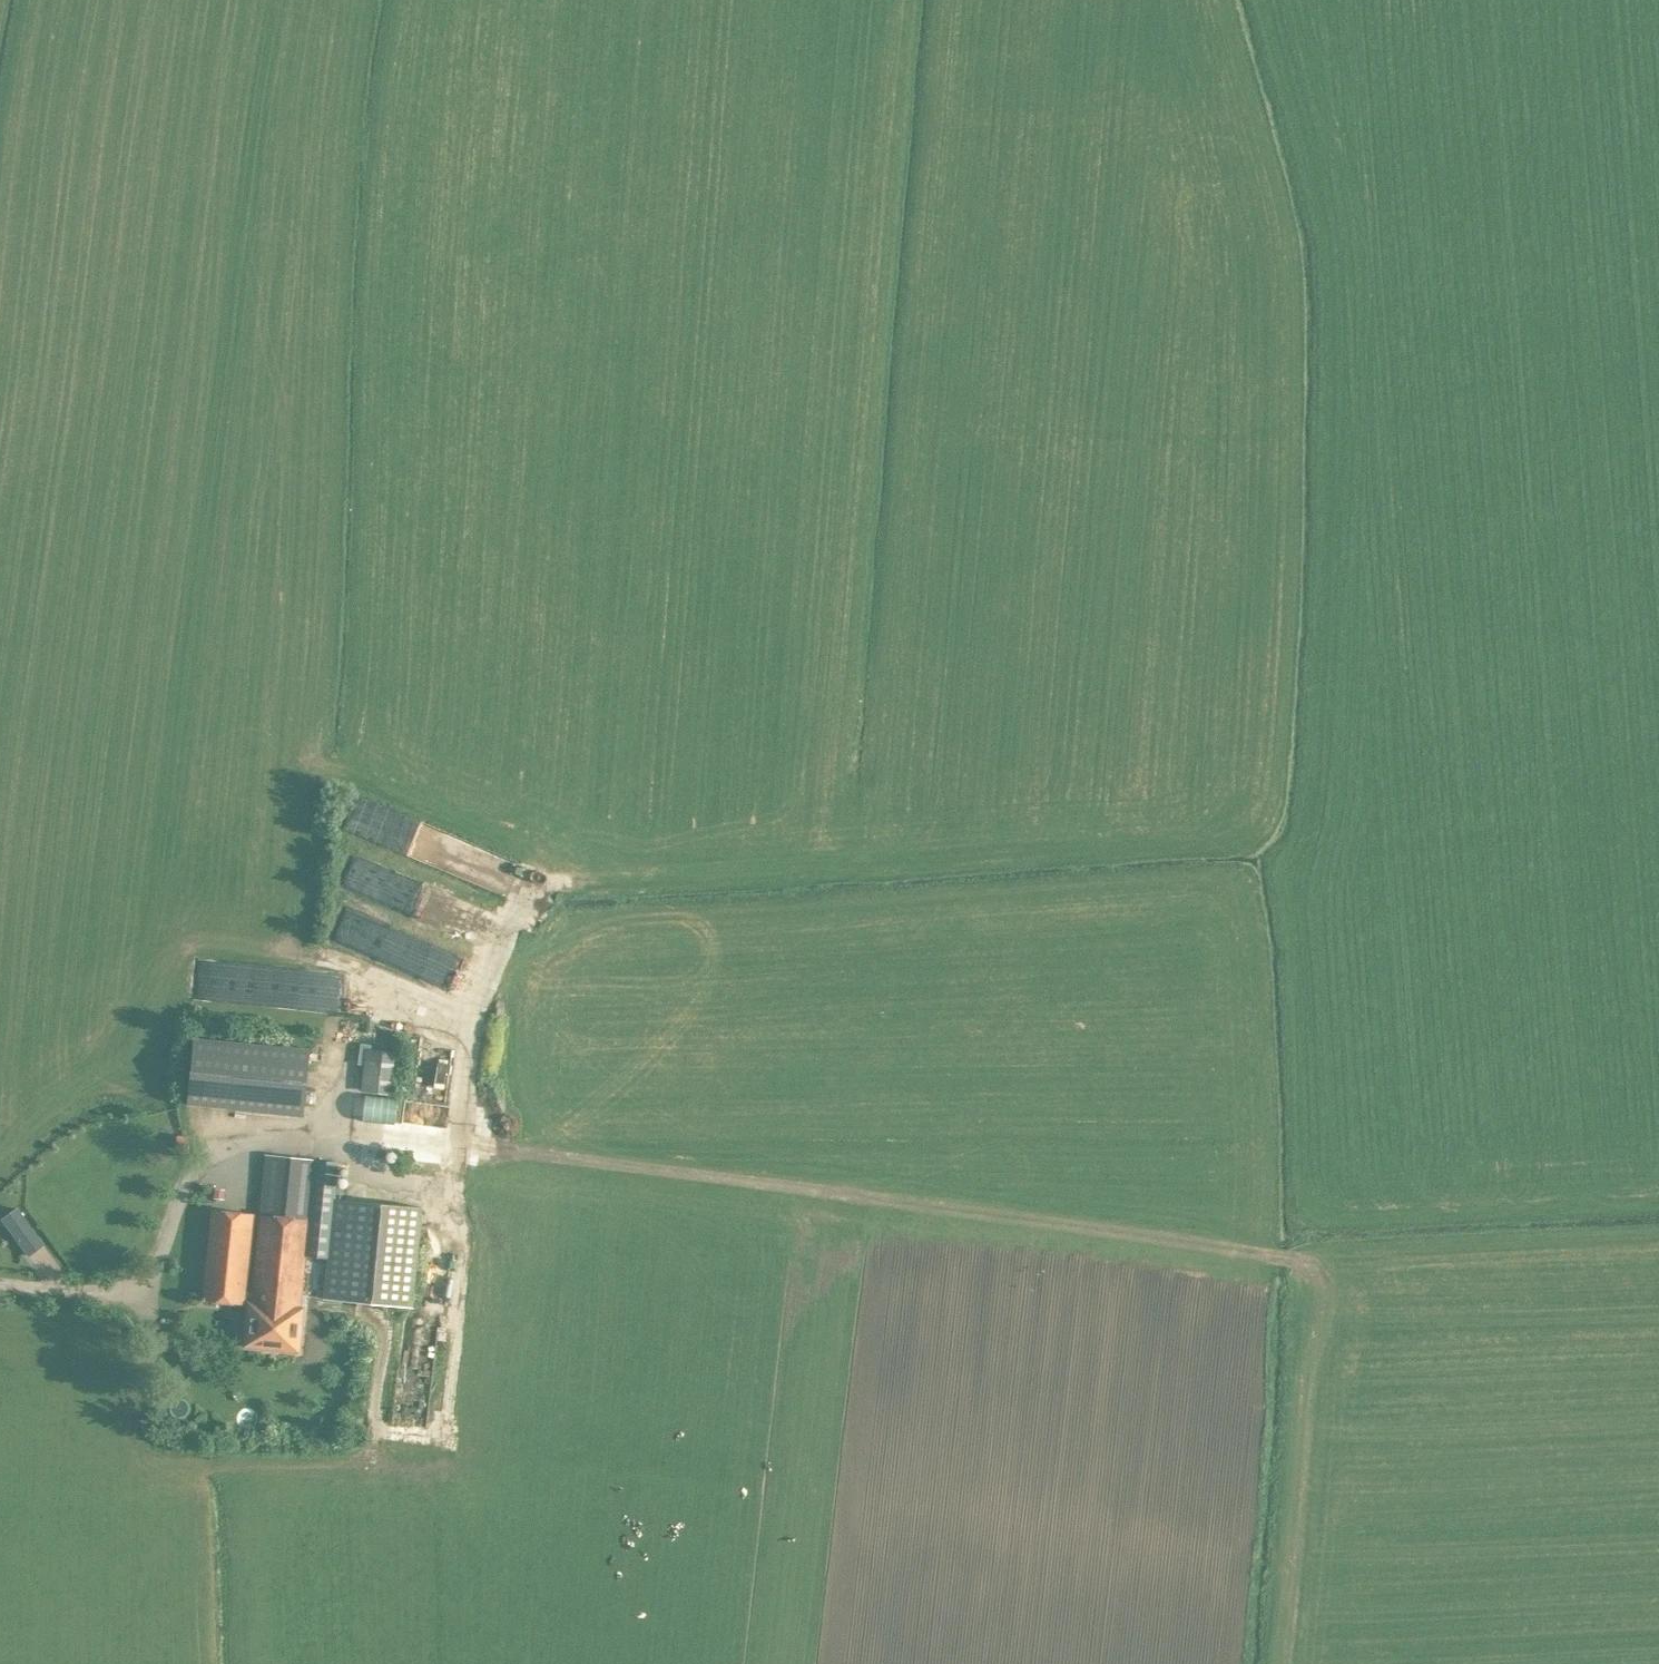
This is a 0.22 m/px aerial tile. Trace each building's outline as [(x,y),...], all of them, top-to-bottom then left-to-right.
[(446,866),(458,833),(397,811),(393,823),(379,818),(382,809),(366,803),(369,796),(353,790),(340,827),(376,840),(379,830),(402,839),(399,849),(446,866)] [(306,1046),(191,1035),(185,1099),(300,1111),(306,1046)] [(364,1086),(387,1089),(392,1048),(368,1046),(364,1086)] [(417,1092),(445,1095),(448,1063),(420,1060),(417,1092)] [(322,1294),(354,1297),(409,1302),(418,1202),(364,1197),(332,1193),(335,1158),(263,1151),(258,1206),(307,1210),(303,1251),(326,1253),(322,1294)] [(200,1297),(242,1301),(243,1286),(251,1209),(209,1205),(200,1297)] [(298,1302),(303,1251),(307,1210),(258,1206),(258,1210),(250,1286),(243,1286),(242,1301),(247,1301),(243,1340),(294,1345),(299,1302),(298,1302)]
